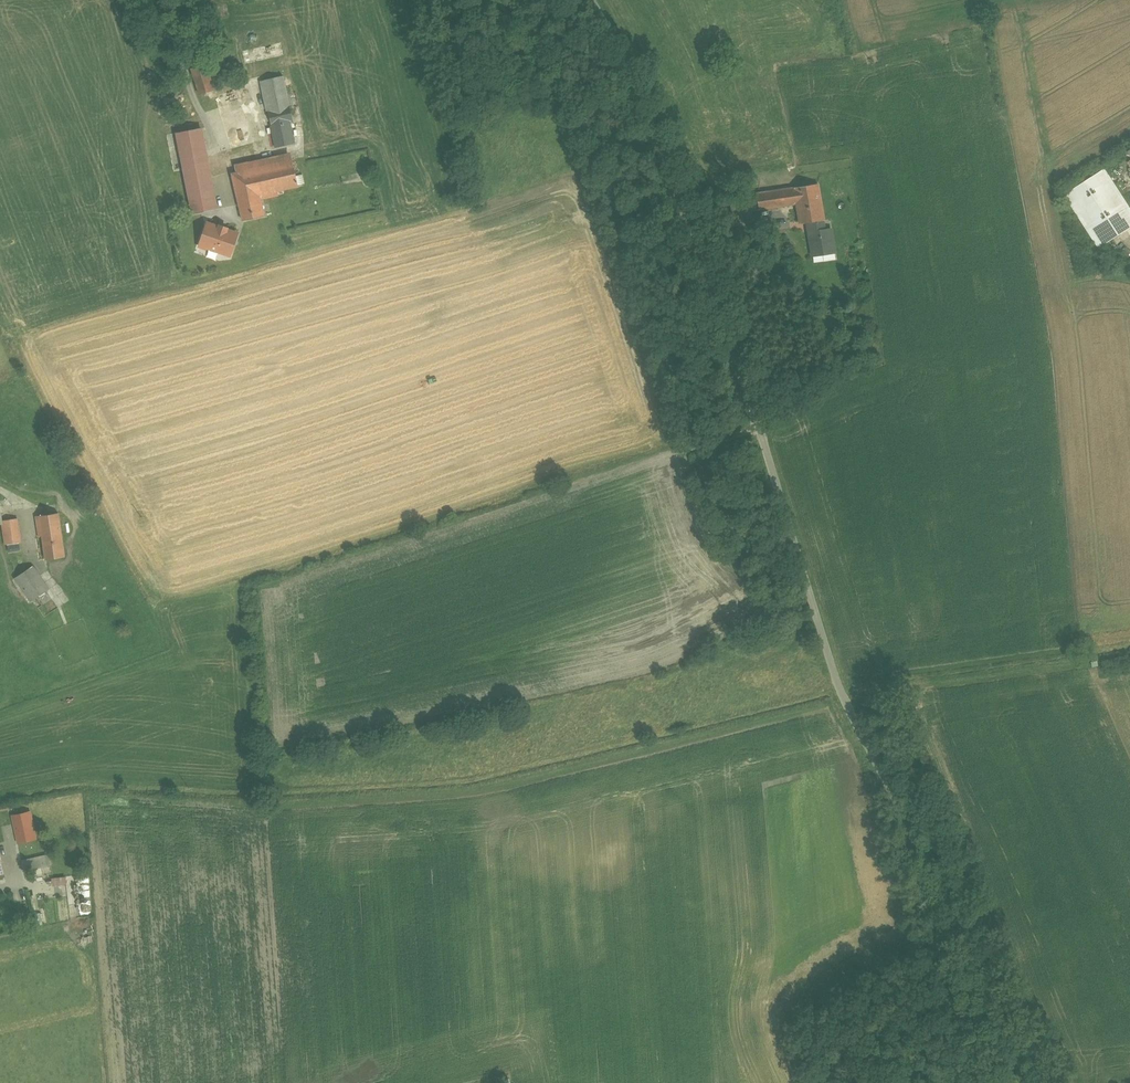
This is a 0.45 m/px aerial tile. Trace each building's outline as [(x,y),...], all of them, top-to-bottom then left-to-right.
[(206,63),(191,68),(199,92),(214,87),(206,63)] [(283,76),(260,81),(266,111),(269,110),(272,125),(270,125),(275,149),(294,144),(289,122),(293,121),(283,76)] [(201,129),(177,133),(193,213),(217,209),(201,129)] [(292,159),(232,173),(242,219),(264,214),(261,199),(279,195),(278,191),(298,186),(292,159)] [(1083,183),(1065,194),(1097,244),(1115,233),(1129,224),(1129,223),(1129,208),(1105,169),(1083,183)] [(817,184),(756,193),(756,196),(759,210),(797,204),(820,200),(817,184)] [(756,196),(729,200),(732,214),(759,210),(756,196)] [(820,200),(797,204),(800,223),(809,222),(810,231),(809,231),(813,256),(835,253),(831,228),(824,229),(823,220),(820,200)] [(239,234),(206,222),(198,244),(231,256),(239,234)] [(58,513),(36,516),(39,536),(42,535),(46,559),(65,556),(58,513)] [(3,520),(2,520),(3,524),(6,544),(21,542),(17,518),(3,520)] [(33,566),(15,577),(32,601),(49,589),(33,566)] [(30,811),(13,815),(18,842),(36,838),(30,811)] [(49,854),(25,860),(27,871),(51,865),(49,854)] [(66,876),(53,877),(53,885),(67,885),(66,876)]
